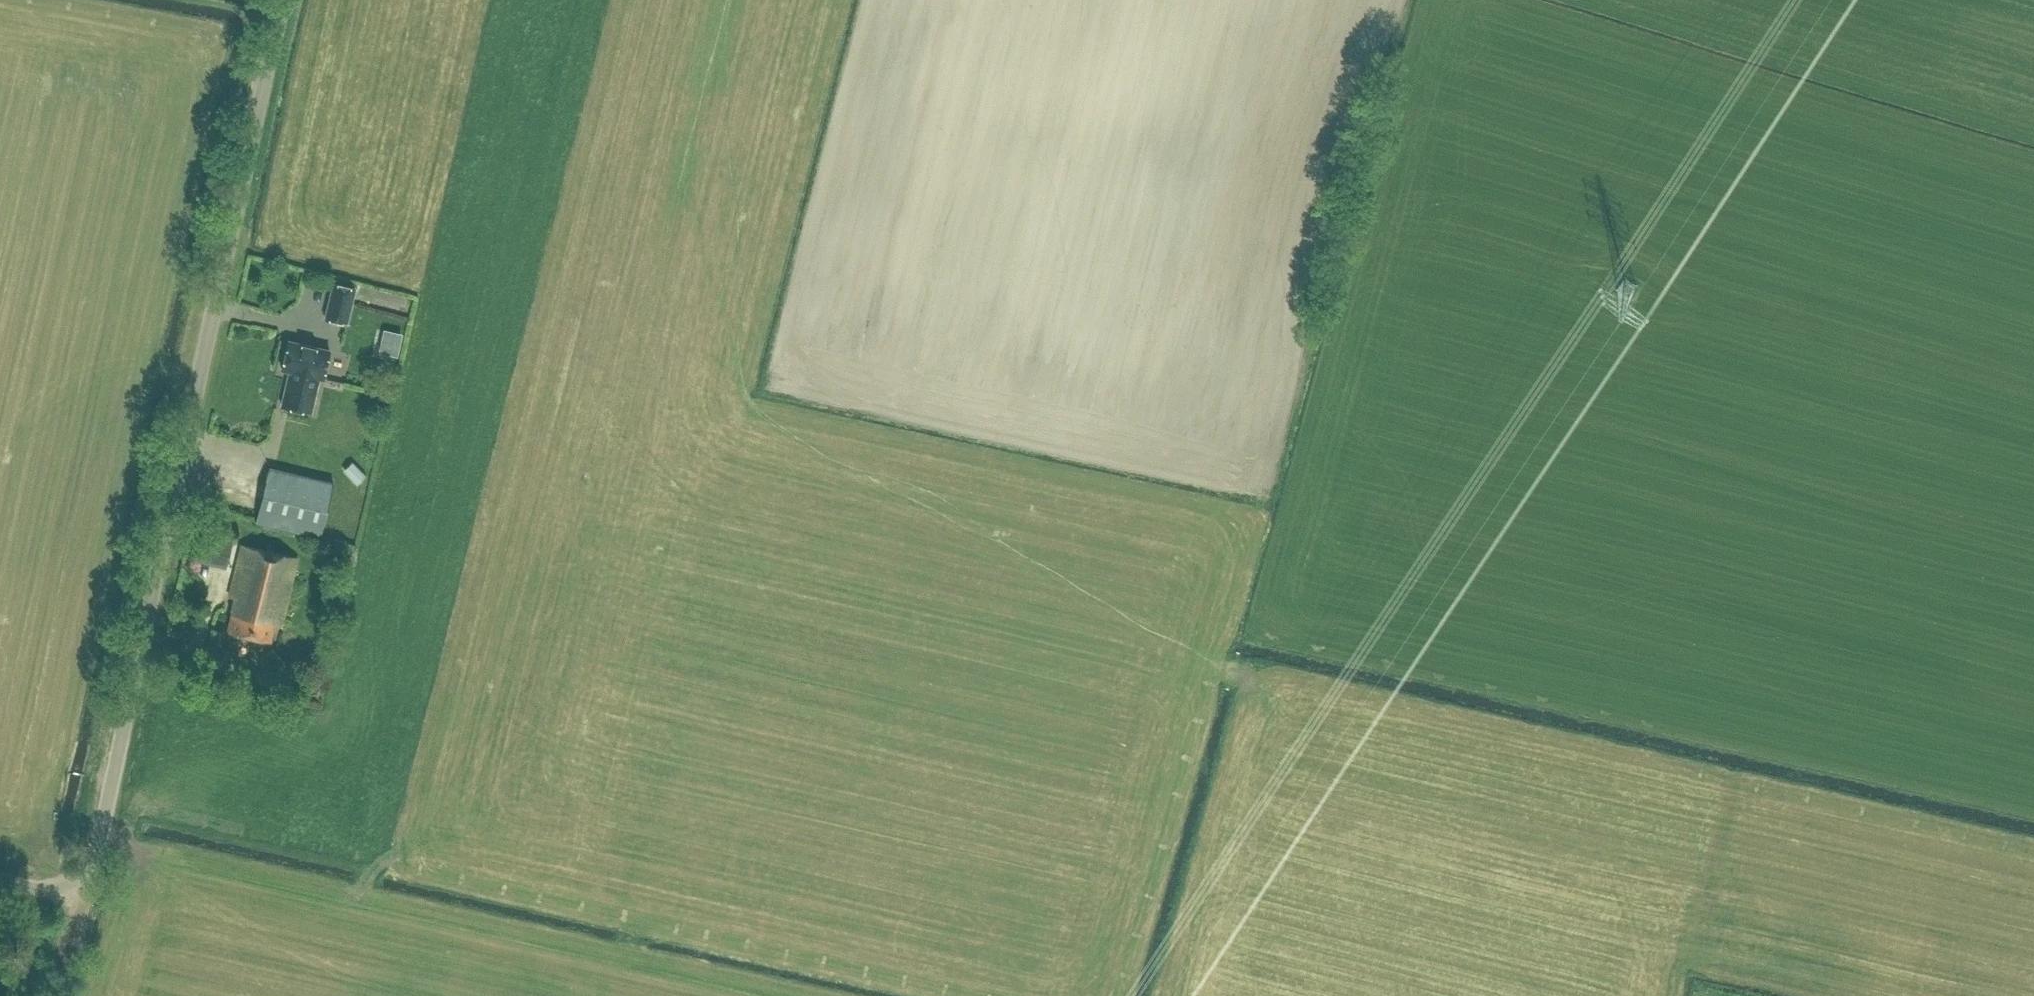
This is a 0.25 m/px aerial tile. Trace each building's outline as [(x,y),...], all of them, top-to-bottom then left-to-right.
[(354,287),(332,282),(324,317),(346,322),(354,287)] [(322,378),(329,349),(288,339),(281,368),(289,370),(281,404),(311,411),(318,377),(322,378)] [(364,486),(373,474),(354,460),(346,472),(364,486)] [(331,482),(297,474),(268,467),(255,520),(319,535),(331,482)] [(235,597),(227,630),(270,640),(276,612),(282,614),(296,558),(241,544),(229,596),(235,597)]
